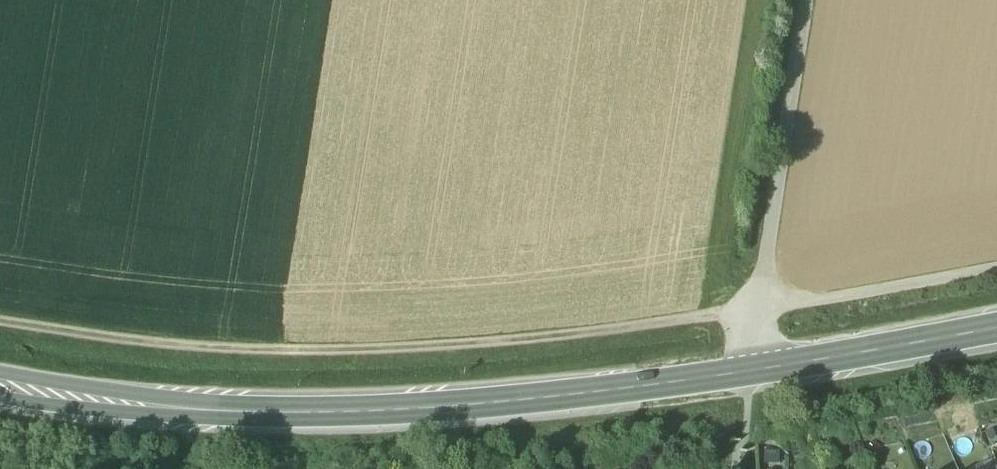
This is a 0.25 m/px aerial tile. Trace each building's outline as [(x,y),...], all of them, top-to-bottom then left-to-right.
[(591,468),(616,468),(612,460),(591,468)]
